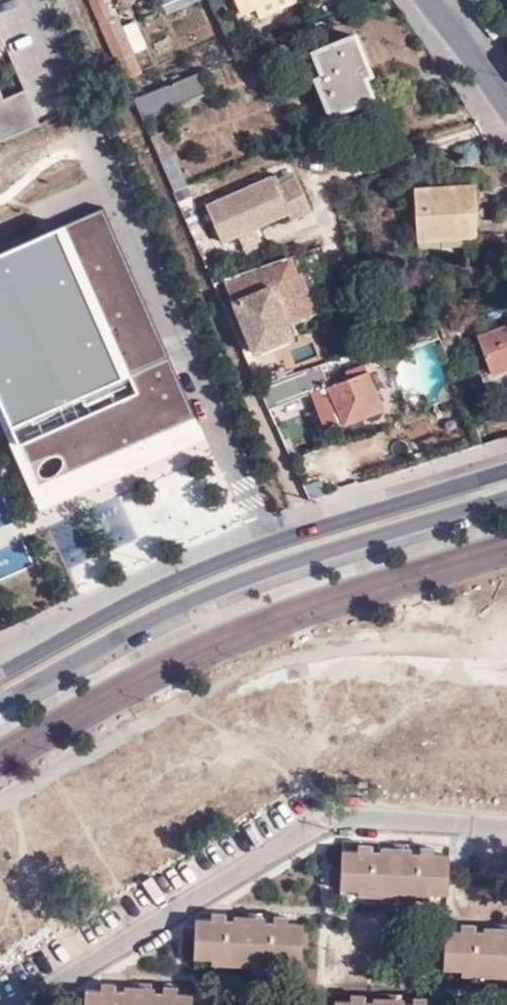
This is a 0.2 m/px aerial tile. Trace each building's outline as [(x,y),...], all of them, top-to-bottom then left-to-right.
[(102,23),(117,59),(126,79),(145,70),(137,52),(150,47),(138,19),(126,24),(121,14),(116,17),(108,0),(92,0),(102,23)] [(258,1),(261,11),(288,0),(259,0),(258,1)] [(353,32),(313,49),(324,77),(317,80),(323,93),(331,90),(338,109),(370,98),(357,66),(365,62),(353,32)] [(207,88),(199,67),(134,95),(144,113),(207,88)] [(40,119),(25,84),(3,94),(0,86),(0,136),(40,119)] [(276,168),(272,170),(276,179),(285,175),(283,171),(278,173),(276,168)] [(276,179),(289,210),(292,215),(313,206),(297,169),(285,175),(276,179)] [(271,170),(205,199),(223,239),(289,210),(276,179),(272,170),(271,170)] [(478,183),(413,185),(416,238),(478,237),(478,183)] [(0,251),(0,425),(38,527),(51,522),(76,589),(235,530),(115,208),(0,251)] [(294,255),(224,278),(253,351),(295,333),(289,319),(318,307),(302,267),(299,268),(294,255)] [(454,317),(458,315),(454,304),(433,311),(436,322),(454,317)] [(476,333),(489,372),(506,367),(506,323),(476,333)] [(332,386),(323,362),(261,383),(271,405),(317,391),(332,386)] [(368,372),(332,386),(342,412),(346,422),(352,422),(355,424),(363,422),(363,416),(367,413),(374,417),(381,414),(384,408),(368,372)] [(342,412),(332,386),(317,391),(324,409),(342,412)] [(0,550),(0,576),(27,563),(17,542),(0,550)] [(344,851),(342,888),(449,893),(450,856),(344,851)] [(198,918),(196,956),(302,961),(304,922),(198,918)] [(446,966),(506,969),(506,932),(448,929),(446,966)] [(84,1004),(194,1004),(195,992),(85,987),(84,1004)]
